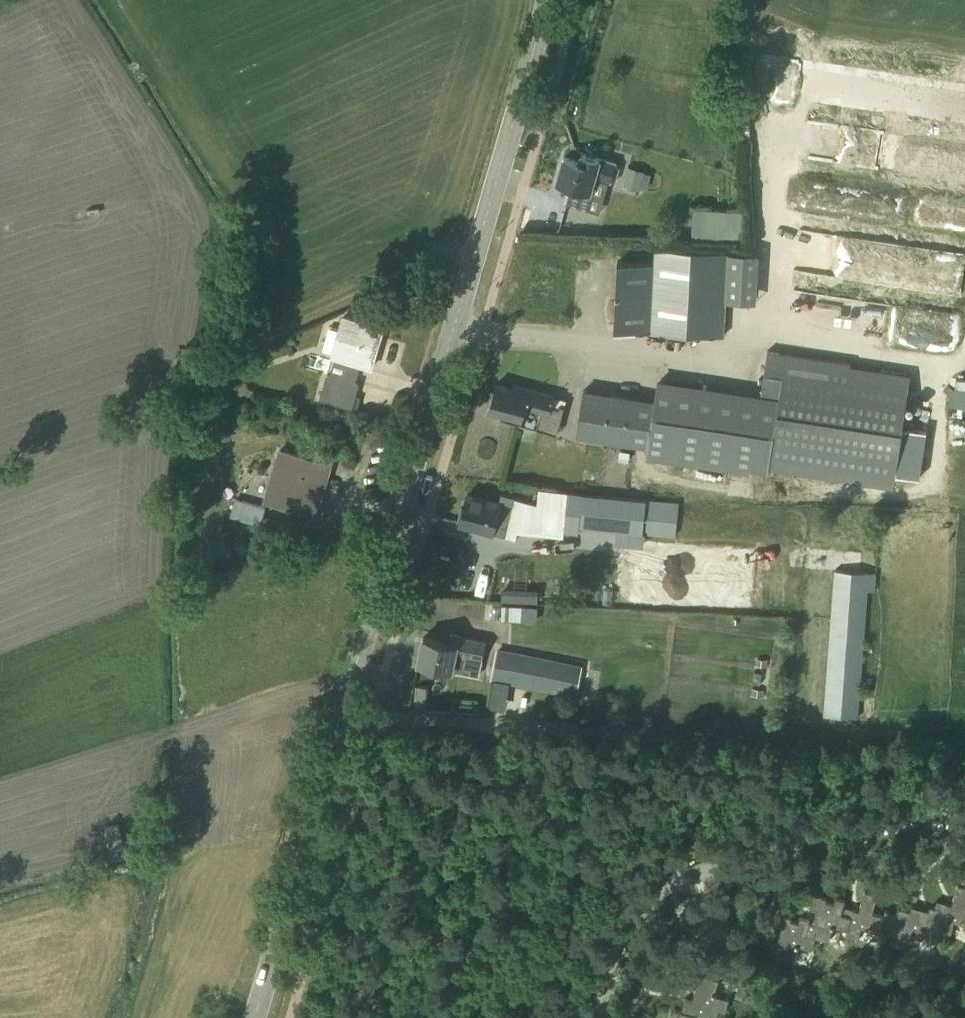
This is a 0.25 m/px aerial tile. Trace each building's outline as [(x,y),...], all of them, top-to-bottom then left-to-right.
[(556,181),(568,185),(564,202),(598,211),(604,191),(607,178),(612,180),(618,162),(582,152),(580,160),(563,156),(556,181)] [(644,159),(632,157),(630,166),(626,165),(622,184),(643,189),(648,169),(642,168),(644,159)] [(743,210),(694,207),(693,237),(741,240),(743,210)] [(654,330),(689,331),(725,333),(727,274),(755,275),(756,249),(693,247),(653,245),(653,261),(617,260),(614,328),(654,330)] [(823,328),(953,347),(952,350),(958,351),(964,315),(953,313),(952,320),(853,306),(852,311),(826,308),(823,328)] [(336,355),(331,373),(326,371),(319,397),(352,407),(360,381),(355,379),(360,362),(371,366),(383,327),(340,314),(336,326),(330,324),(323,345),(330,348),(328,352),(336,355)] [(911,373),(765,350),(759,392),(657,376),(654,399),(584,388),(577,430),(648,441),(646,457),(749,474),(750,468),(769,471),(770,461),(894,480),(895,471),(921,475),(930,417),(905,413),(911,373)] [(951,402),(964,402),(964,375),(952,375),(951,402)] [(496,381),(487,411),(521,421),(525,407),(539,411),(535,426),(556,432),(565,402),(554,399),(556,392),(514,380),(513,386),(496,381)] [(964,431),(964,404),(950,404),(951,432),(964,431)] [(277,447),(262,497),(314,512),(329,462),(277,447)] [(630,449),(619,448),(618,458),(629,459),(630,449)] [(538,486),(537,501),(501,492),(498,502),(467,492),(463,507),(461,507),(458,517),(460,518),(459,521),(503,532),(515,536),(516,528),(563,533),(563,529),(577,530),(578,524),(642,531),(676,535),(679,502),(538,486)] [(232,495),(227,513),(260,522),(265,505),(232,495)] [(876,577),(839,573),(822,716),(860,721),(876,577)] [(500,599),(499,615),(535,617),(536,601),(500,599)] [(418,660),(478,673),(485,639),(452,632),(450,641),(423,635),(418,660)] [(581,662),(498,647),(493,676),(509,679),(508,682),(575,695),(581,662)] [(769,952),(793,958),(797,943),(812,946),(815,934),(829,938),(832,923),(846,926),(844,933),(858,937),(860,926),(880,930),(881,924),(895,928),(891,942),(907,946),(909,940),(918,943),(922,928),(937,932),(938,927),(951,930),(953,920),(964,923),(964,877),(962,876),(960,883),(956,882),(951,902),(936,898),(934,906),(929,904),(928,908),(911,904),(910,909),(897,906),(896,911),(884,908),(883,913),(872,910),(877,891),(863,888),(858,907),(843,903),(844,896),(835,894),(833,900),(825,898),(826,895),(813,891),(810,904),(816,906),(812,919),(809,918),(810,917),(799,914),(798,919),(790,917),(791,914),(777,910),(774,924),(780,926),(777,939),(773,938),(769,952)] [(703,895),(680,906),(700,947),(723,936),(703,895)] [(695,1010),(716,1016),(718,1008),(724,1010),(728,997),(714,993),(718,978),(695,971),(691,983),(695,984),(691,999),(684,997),(681,1009),(670,1006),(667,1017),(693,1017),(695,1010)]
